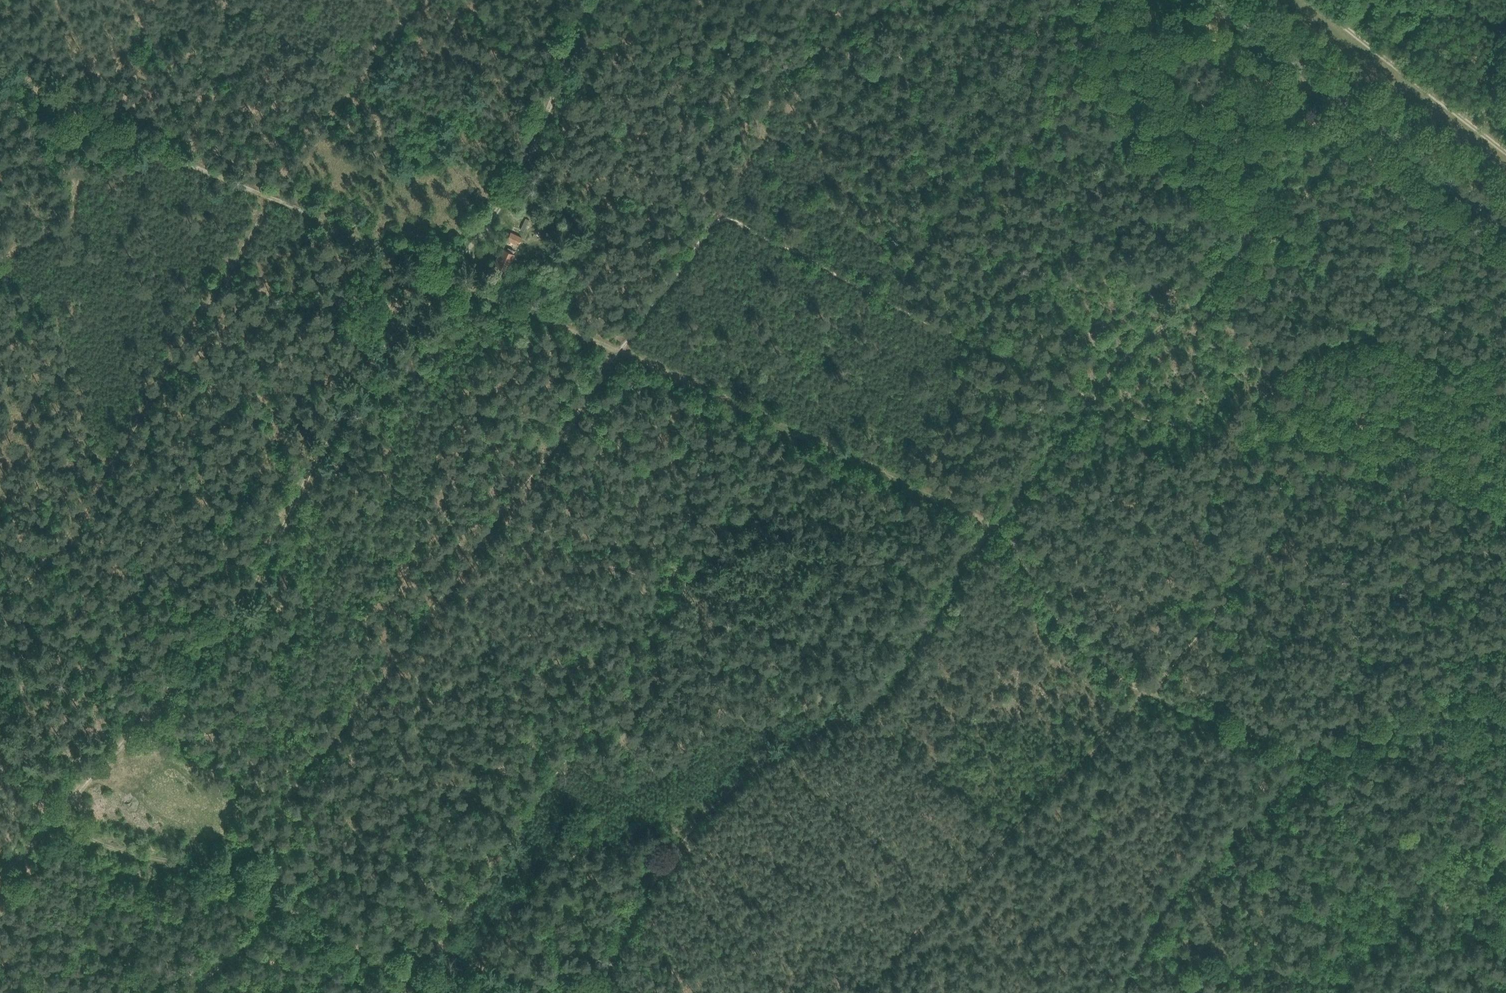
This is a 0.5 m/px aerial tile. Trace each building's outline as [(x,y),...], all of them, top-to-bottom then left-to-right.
[(524,232),(530,219),(526,217),(520,230),(524,232)] [(517,244),(521,236),(510,231),(507,239),(517,244)] [(515,254),(513,253),(514,251),(508,248),(507,250),(502,248),(494,264),(507,270),(515,254)]
